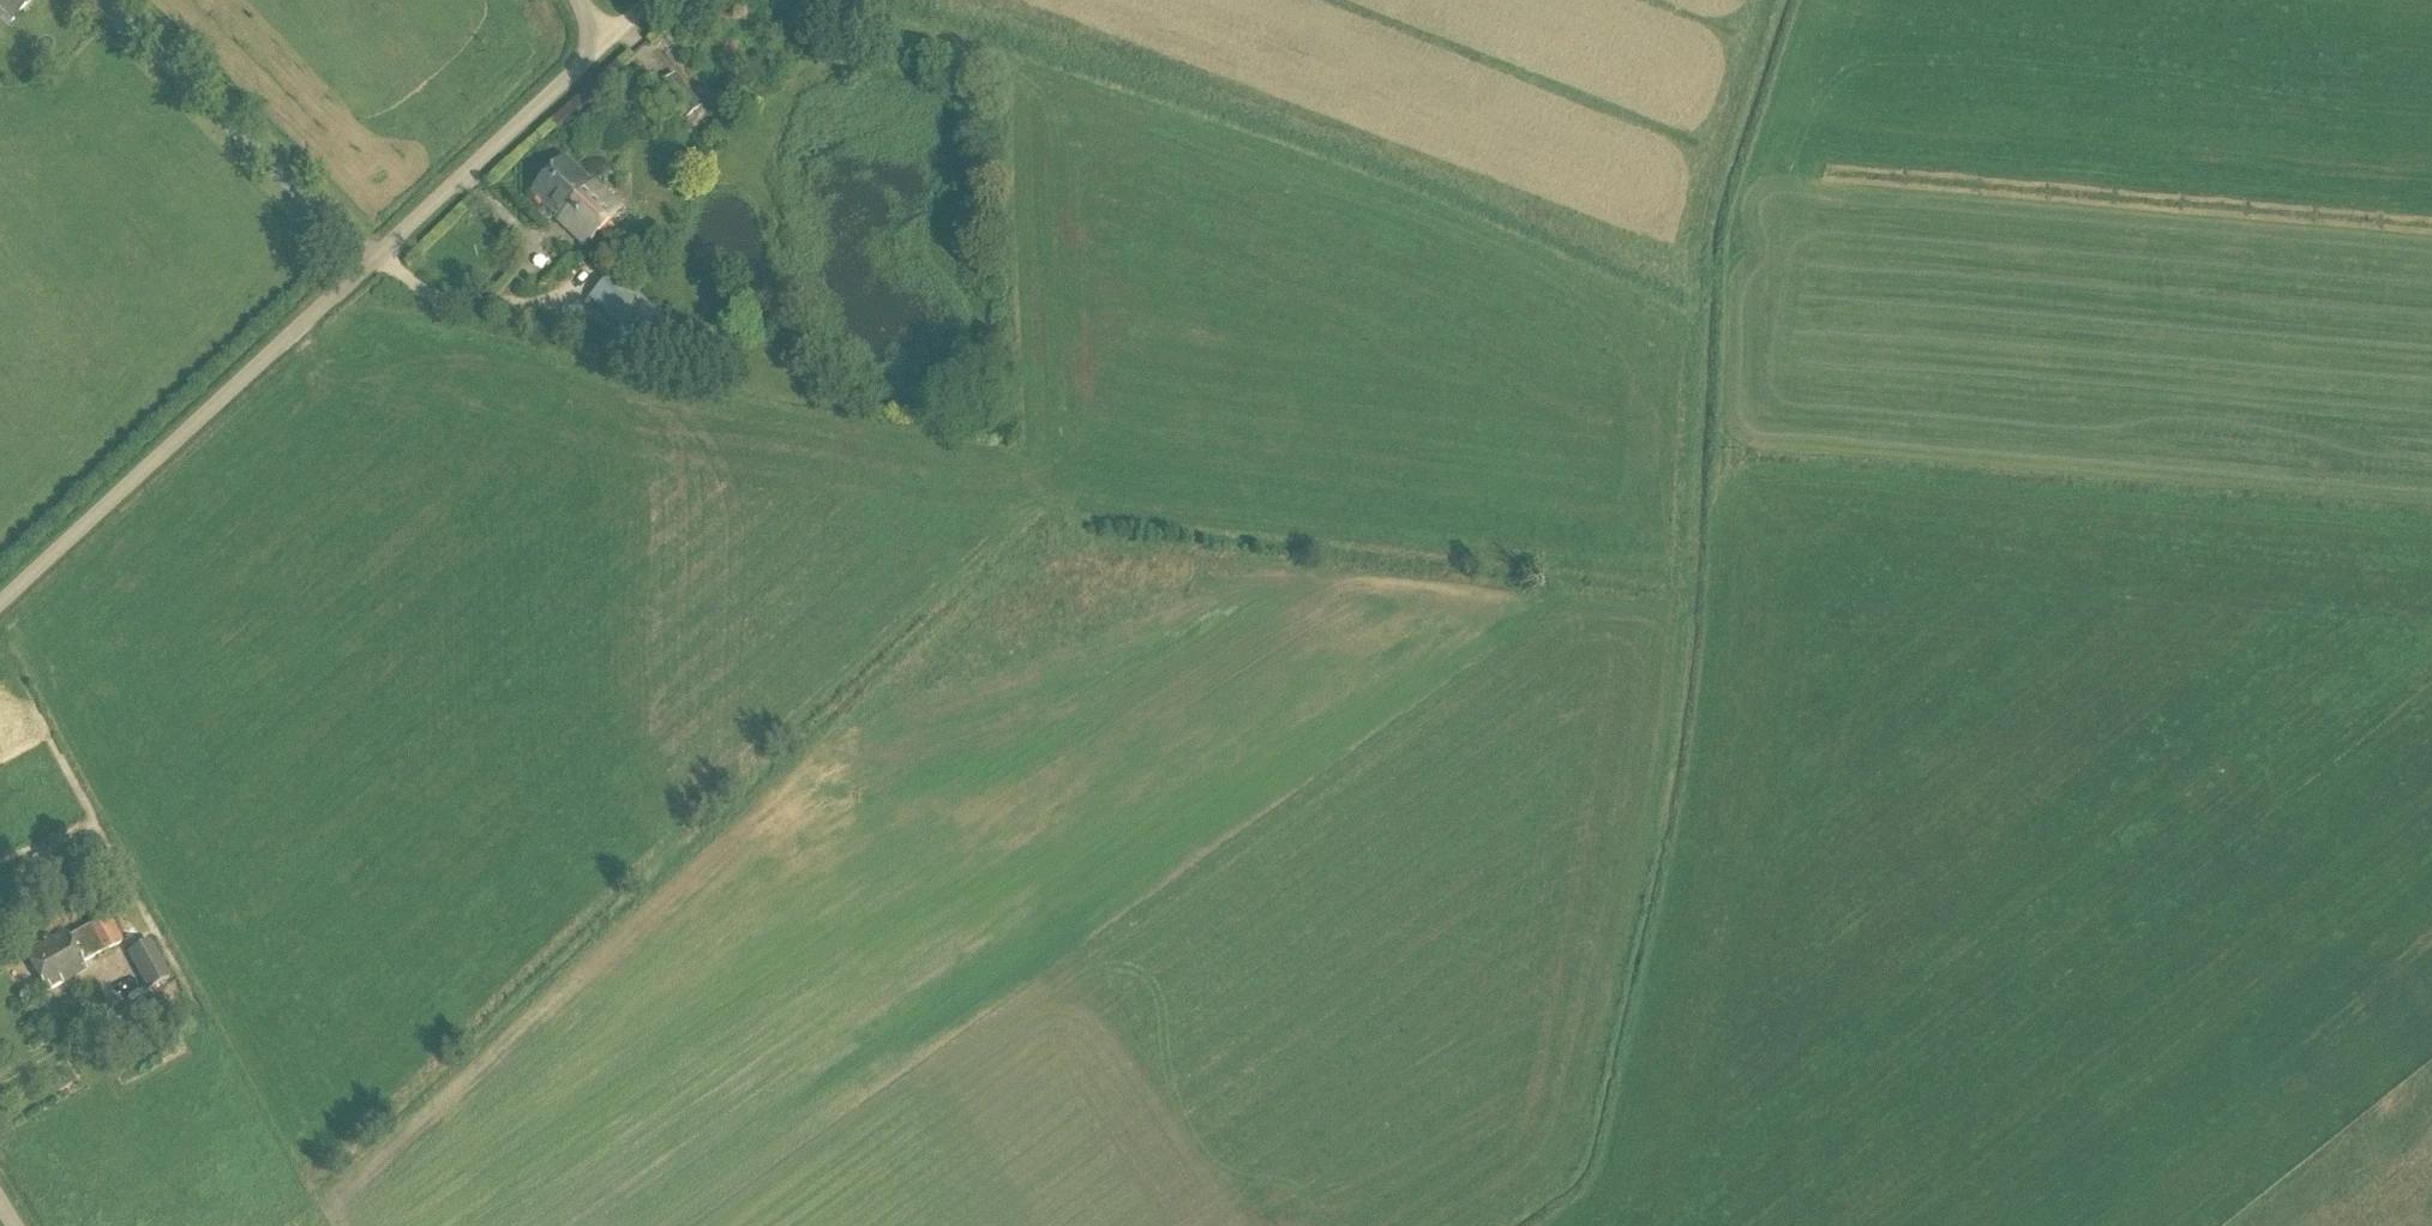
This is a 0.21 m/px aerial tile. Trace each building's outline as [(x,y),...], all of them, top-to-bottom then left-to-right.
[(14,23),(37,0),(0,0),(0,9),(14,23)] [(660,89),(687,121),(702,108),(675,76),(660,89)] [(534,194),(588,245),(622,209),(567,158),(534,194)] [(591,298),(648,351),(672,324),(615,272),(591,298)] [(26,955),(43,986),(60,986),(86,971),(83,965),(98,956),(123,942),(110,917),(86,930),(69,940),(66,933),(26,955)] [(135,952),(156,988),(170,980),(148,944),(135,952)] [(113,1013),(139,1004),(132,985),(106,995),(113,1013)]
